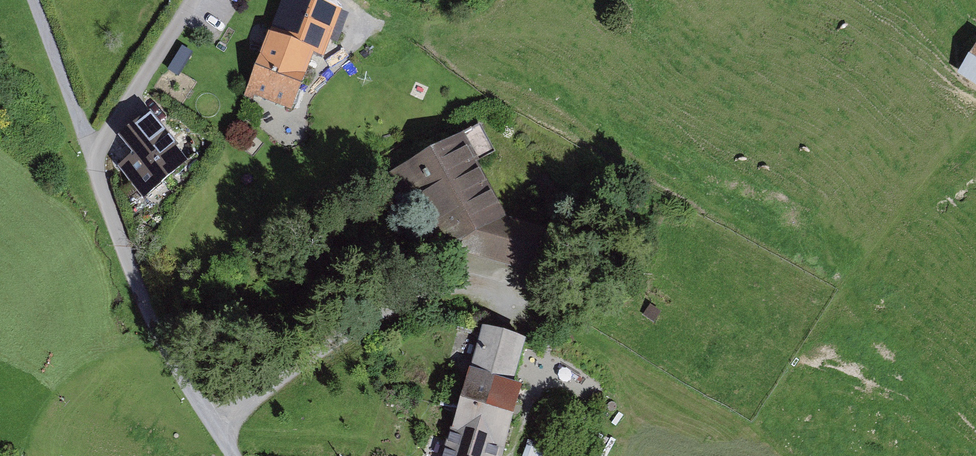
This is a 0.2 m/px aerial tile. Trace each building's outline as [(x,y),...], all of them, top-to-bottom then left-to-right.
[(316,49),(323,52),(340,7),(321,0),(281,0),(269,31),(316,49)] [(269,31),(248,92),(294,109),(316,49),(269,31)] [(180,44),(166,67),(178,74),(191,50),(180,44)] [(963,78),(975,86),(975,57),(963,78)] [(189,158),(151,111),(121,135),(135,153),(119,165),(143,194),(189,158)] [(448,247),(506,215),(462,134),(390,173),(435,254),(448,247)] [(506,215),(448,247),(529,270),(539,227),(506,215)] [(650,303),(643,314),(654,321),(661,311),(650,303)] [(484,323),(441,455),(501,455),(520,391),(510,388),(526,334),(484,323)] [(523,455),(560,455),(562,449),(529,439),(523,455)]
